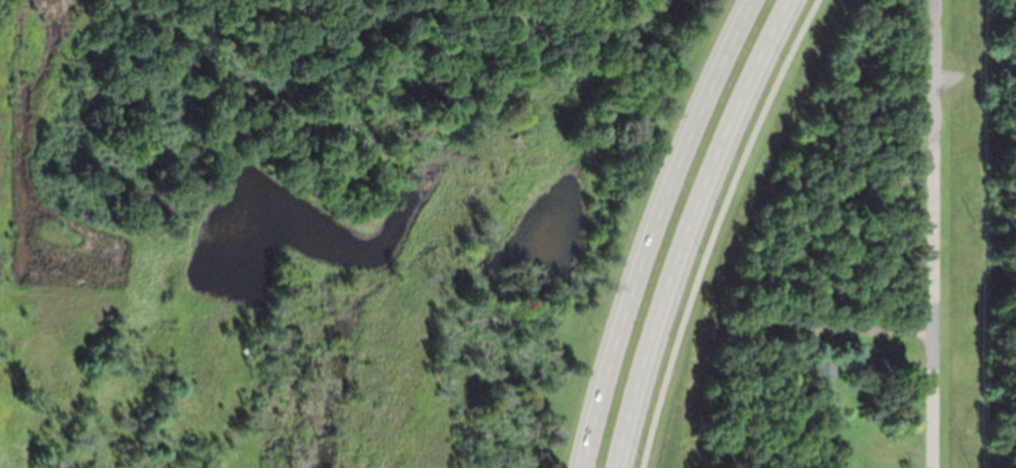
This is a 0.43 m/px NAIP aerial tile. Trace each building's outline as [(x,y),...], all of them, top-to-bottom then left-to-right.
[(831,356),(835,356),(835,374),(816,374),(816,355),(819,355),(831,356)] [(896,372),(858,372),(858,355),(896,355),(896,372)]
